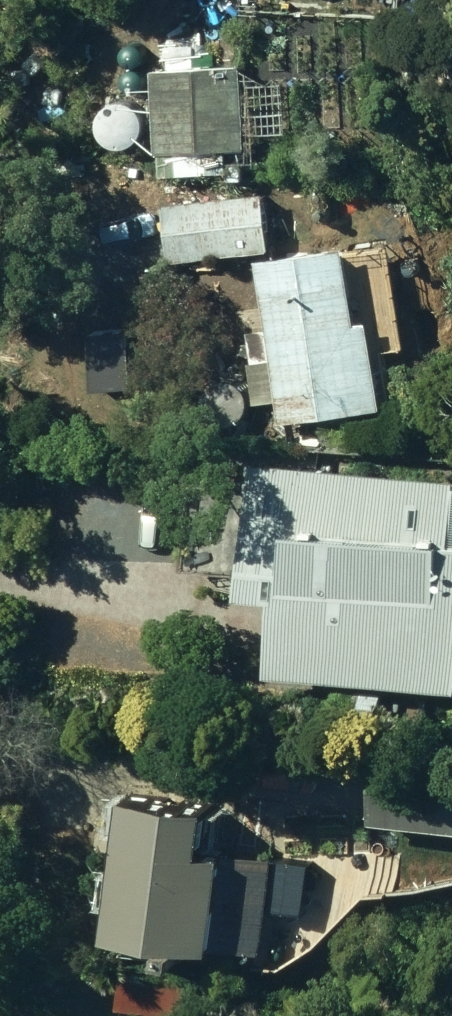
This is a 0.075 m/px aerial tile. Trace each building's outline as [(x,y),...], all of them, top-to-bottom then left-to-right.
[(157,59),(163,144),(251,138),(247,55),(157,59)] [(129,179),(129,204),(158,203),(157,178),(129,179)] [(168,193),(174,252),(277,240),(271,183),(168,193)] [(284,388),(287,411),(391,396),(379,307),(366,308),(357,233),(266,246),(279,348),(256,351),(261,391),(284,388)] [(353,406),(326,406),(326,423),(353,422),(353,406)] [(451,674),(451,464),(296,449),(294,482),(194,476),(190,557),(287,562),(279,658),(451,674)] [(392,674),(352,672),(349,702),(390,705),(392,674)] [(451,696),(451,682),(435,681),(433,696),(451,696)] [(451,816),(451,749),(384,744),(379,810),(451,816)] [(121,921),(269,939),(280,849),(237,843),(238,838),(215,836),(220,791),(137,781),(121,921)] [(195,967),(128,962),(125,998),(192,1004),(195,967)]
